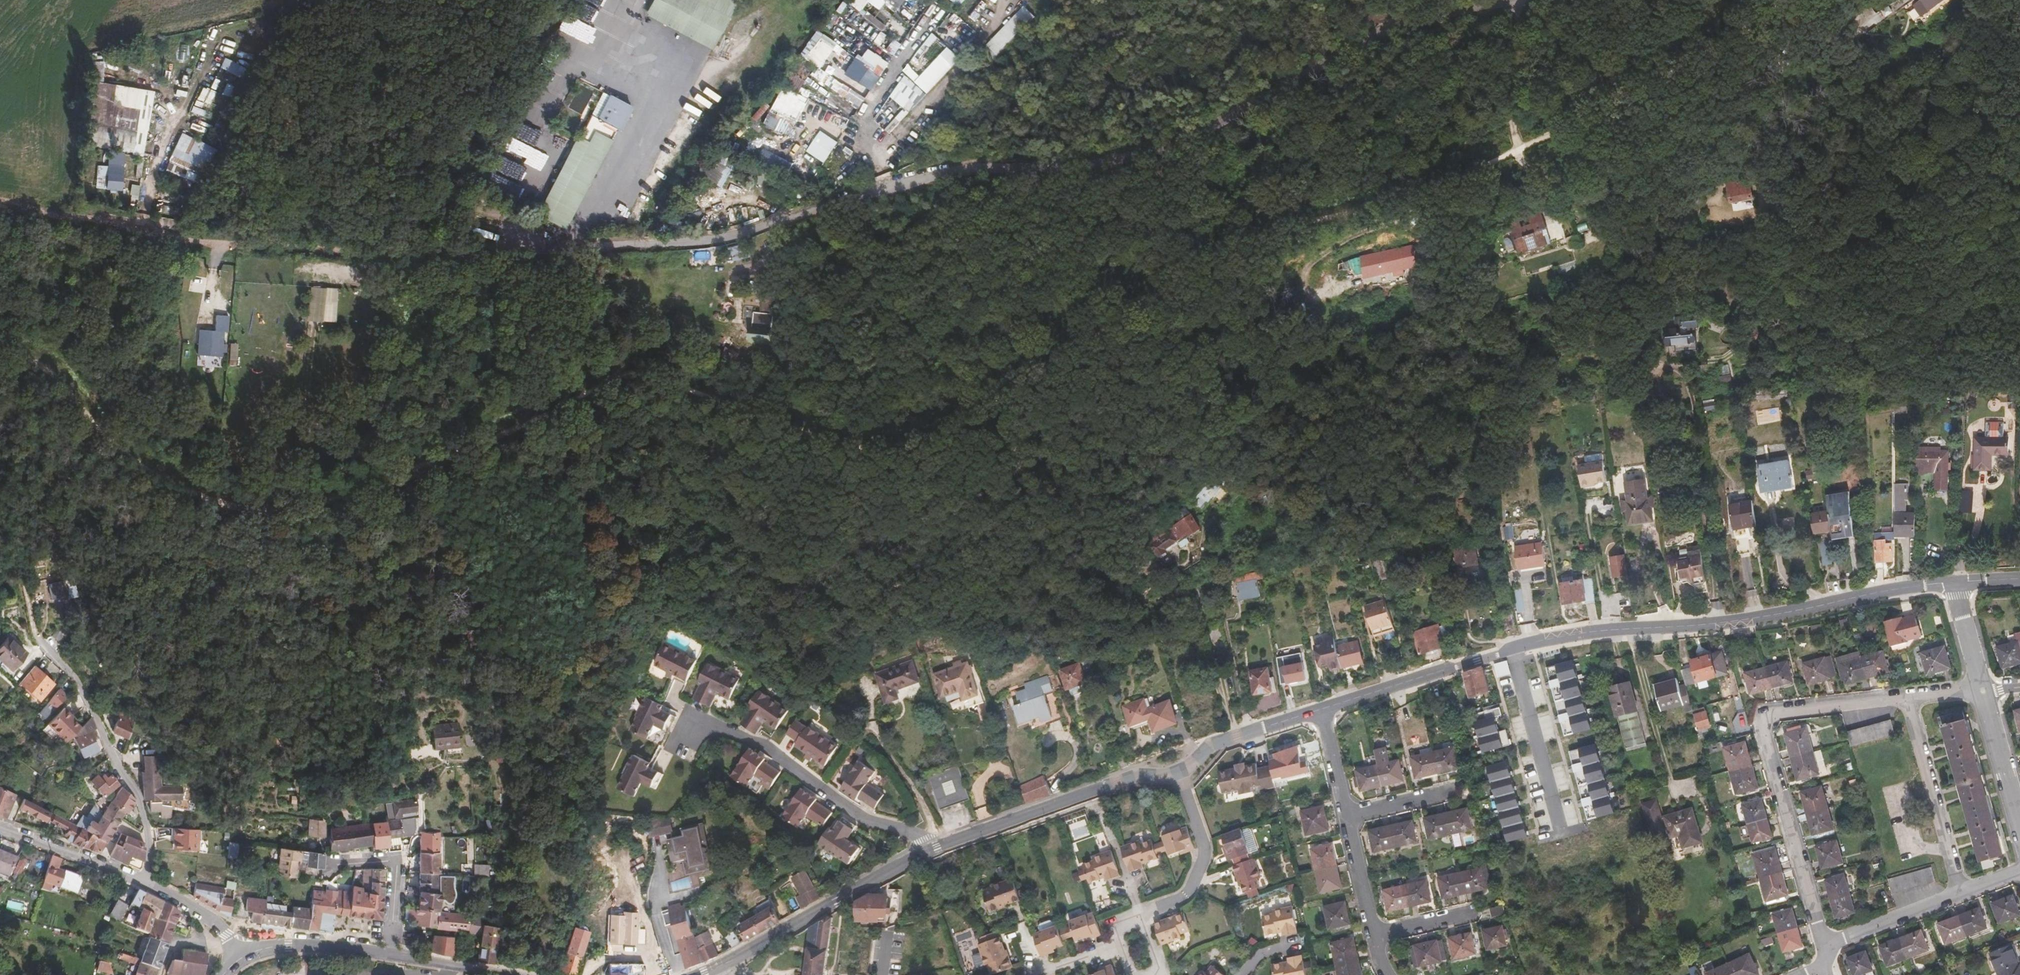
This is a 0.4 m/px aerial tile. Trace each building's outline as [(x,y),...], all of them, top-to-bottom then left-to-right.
[(714,49),(728,20),(688,0),(653,0),(646,14),(714,49)] [(864,3),(879,10),(884,1),(882,0),(865,0),(864,3)] [(897,10),(904,0),(884,0),(897,10)] [(1930,11),(1945,0),(1922,0),(1930,11)] [(1850,15),(1858,26),(1877,14),(1869,3),(1850,15)] [(1034,16),(1024,7),(987,45),(998,55),(1034,16)] [(881,11),(874,16),(882,28),(890,22),(881,11)] [(884,50),(892,56),(901,46),(893,40),(884,50)] [(864,49),(846,78),(869,92),(887,63),(864,49)] [(1785,61),(1782,57),(1781,56),(1777,60),(1788,75),(1795,68),(1791,63),(1787,66),(1784,62),(1785,61)] [(1782,80),(1788,75),(1777,60),(1775,62),(1770,67),(1782,80)] [(851,92),(846,101),(857,107),(862,98),(851,92)] [(612,100),(601,122),(604,124),(621,133),(623,133),(634,111),(612,100)] [(604,124),(552,223),(569,231),(621,133),(604,124)] [(109,170),(109,191),(122,192),(122,177),(126,177),(126,170),(109,170)] [(1754,198),(1748,173),(1726,178),(1732,203),(1754,198)] [(1592,199),(1582,201),(1584,207),(1593,205),(1592,199)] [(1456,216),(1438,225),(1442,233),(1460,225),(1456,216)] [(1510,225),(1512,232),(1518,247),(1520,253),(1550,243),(1548,236),(1557,233),(1552,218),(1521,229),(1519,222),(1510,225)] [(537,229),(534,235),(541,238),(544,232),(537,229)] [(1518,247),(1512,232),(1509,233),(1514,248),(1518,247)] [(1570,248),(1581,244),(1578,234),(1566,239),(1570,248)] [(1325,258),(1337,250),(1333,244),(1321,252),(1325,258)] [(1391,272),(1392,276),(1406,273),(1405,269),(1414,267),(1410,249),(1337,264),(1338,271),(1354,268),(1356,275),(1363,274),(1364,278),(1391,272)] [(1305,285),(1318,281),(1313,269),(1301,273),(1305,285)] [(1355,293),(1353,286),(1341,289),(1343,297),(1355,293)] [(323,300),(325,288),(312,287),(309,287),(305,322),(321,324),(322,318),(323,303),(323,300)] [(323,303),(322,318),(328,319),(330,304),(323,303)] [(677,313),(675,317),(688,323),(690,318),(677,313)] [(1359,327),(1371,325),(1371,314),(1358,316),(1359,327)] [(201,327),(198,351),(200,356),(208,357),(212,359),(218,358),(221,354),(222,349),(225,349),(225,336),(227,329),(221,329),(222,315),(216,315),(215,326),(217,326),(216,328),(201,327)] [(748,342),(768,344),(770,327),(751,324),(748,342)] [(190,344),(197,345),(199,327),(192,326),(190,344)] [(1677,351),(1697,349),(1696,343),(1694,343),(1692,327),(1666,329),(1668,346),(1676,345),(1677,351)] [(1718,356),(1717,339),(1705,340),(1707,358),(1718,356)] [(709,340),(701,356),(710,360),(717,344),(709,340)] [(714,360),(733,369),(739,358),(723,350),(720,356),(717,354),(714,360)] [(751,360),(756,355),(753,352),(748,358),(751,360)] [(1594,392),(1586,393),(1588,402),(1596,400),(1594,392)] [(1907,413),(1907,400),(1902,401),(1902,409),(1894,409),(1894,413),(1907,413)] [(1671,414),(1673,428),(1687,425),(1685,412),(1671,414)] [(1717,418),(1716,412),(1706,414),(1707,420),(1717,418)] [(1986,422),(1985,439),(2003,439),(2003,423),(1986,422)] [(1988,454),(1991,454),(2008,455),(2008,439),(2003,439),(1985,439),(1975,439),(1975,469),(1988,469),(1988,454)] [(1928,448),(1916,448),(1916,469),(1921,469),(1928,466),(1936,466),(1936,490),(1948,490),(1948,451),(1928,451),(1928,448)] [(1580,492),(1606,488),(1602,461),(1576,466),(1580,492)] [(1783,484),(1784,489),(1793,488),(1789,461),(1759,466),(1762,488),(1783,484)] [(1199,507),(1204,500),(1207,502),(1223,484),(1215,477),(1193,503),(1199,507)] [(1649,507),(1647,496),(1645,481),(1627,484),(1630,499),(1622,500),(1624,512),(1629,511),(1631,524),(1654,520),(1652,507),(1649,507)] [(1763,493),(1784,489),(1783,484),(1762,488),(1763,493)] [(1895,484),(1895,511),(1906,511),(1906,500),(1908,500),(1908,484),(1895,484)] [(1973,511),(1974,489),(1962,488),(1961,510),(1973,511)] [(1474,498),(1472,489),(1457,491),(1459,501),(1474,498)] [(1255,496),(1258,502),(1264,500),(1261,493),(1255,496)] [(1830,515),(1833,530),(1833,533),(1834,536),(1846,534),(1846,537),(1855,536),(1854,527),(1852,514),(1850,498),(1828,501),(1830,515)] [(1749,527),(1757,526),(1753,501),(1730,505),(1734,527),(1749,525),(1749,527)] [(1179,543),(1200,529),(1188,511),(1184,514),(1183,513),(1175,518),(1179,524),(1169,530),(1171,532),(1150,546),(1159,557),(1166,552),(1165,550),(1177,541),(1179,543)] [(1869,512),(1852,514),(1854,527),(1871,525),(1869,512)] [(1905,536),(1916,536),(1916,514),(1895,515),(1895,536),(1905,536)] [(1812,518),(1814,533),(1833,530),(1830,515),(1812,518)] [(1513,526),(1505,527),(1507,540),(1515,539),(1513,526)] [(1876,563),(1876,569),(1885,569),(1884,562),(1893,561),(1892,544),(1886,545),(1886,541),(1883,542),(1882,533),(1874,533),(1877,562),(1876,563)] [(1883,542),(1886,541),(1895,541),(1895,533),(1892,533),(1882,533),(1883,542)] [(1676,535),(1671,535),(1666,539),(1670,543),(1673,540),(1677,540),(1676,535)] [(1749,540),(1737,542),(1740,557),(1752,555),(1749,540)] [(1390,541),(1370,547),(1371,552),(1392,546),(1390,541)] [(1824,566),(1832,564),(1828,541),(1820,542),(1824,566)] [(1542,543),(1517,547),(1520,570),(1546,566),(1542,543)] [(1475,545),(1456,549),(1459,568),(1479,564),(1475,545)] [(1696,594),(1709,592),(1701,546),(1688,548),(1690,554),(1681,556),(1679,559),(1683,583),(1694,582),(1696,594)] [(1397,566),(1393,551),(1387,553),(1388,555),(1384,556),(1386,559),(1374,562),(1379,575),(1383,574),(1384,579),(1398,575),(1397,572),(1394,573),(1392,568),(1397,566)] [(1629,576),(1625,555),(1611,557),(1615,578),(1629,576)] [(1290,571),(1289,565),(1276,568),(1277,573),(1290,571)] [(1277,573),(1276,568),(1266,570),(1267,576),(1277,573)] [(1235,577),(1237,583),(1240,600),(1260,596),(1257,580),(1255,572),(1235,577)] [(1587,604),(1596,603),(1591,579),(1575,581),(1563,583),(1561,584),(1564,604),(1586,600),(1587,604)] [(74,587),(72,580),(50,585),(52,599),(70,595),(70,598),(79,596),(77,587),(74,587)] [(1370,594),(1379,591),(1378,586),(1368,589),(1370,594)] [(1515,590),(1518,612),(1526,611),(1522,589),(1515,590)] [(1381,624),(1382,630),(1395,626),(1387,601),(1383,602),(1366,607),(1372,627),(1381,624)] [(1625,618),(1635,617),(1634,607),(1625,608),(1625,618)] [(1506,614),(1499,616),(1502,630),(1510,628),(1509,626),(1515,625),(1513,611),(1506,612),(1506,614)] [(1895,618),(1884,621),(1891,647),(1908,642),(1908,640),(1921,637),(1916,616),(1902,619),(1903,620),(1896,622),(1895,618)] [(1224,637),(1221,624),(1208,627),(1211,640),(1224,637)] [(67,630),(60,625),(52,635),(61,642),(67,630)] [(1446,646),(1442,636),(1440,627),(1439,625),(1414,633),(1420,654),(1435,650),(1435,653),(1442,651),(1441,648),(1446,646)] [(1442,636),(1448,634),(1445,625),(1440,627),(1442,636)] [(1388,635),(1396,631),(1395,626),(1382,630),(1384,635),(1386,634),(1388,635)] [(2009,644),(1997,647),(2003,668),(2019,663),(2019,633),(2007,636),(2009,644)] [(1337,646),(1334,636),(1325,638),(1325,644),(1315,646),(1317,654),(1319,660),(1320,667),(1330,665),(1332,671),(1342,668),(1337,646)] [(1818,636),(1811,638),(1813,645),(1820,643),(1818,636)] [(26,653),(8,637),(0,646),(0,659),(11,669),(26,653)] [(686,677),(696,656),(662,640),(652,661),(686,677)] [(1358,641),(1337,646),(1342,668),(1343,673),(1353,670),(1352,666),(1364,663),(1358,641)] [(1944,646),(1921,653),(1927,675),(1951,668),(1944,646)] [(1389,649),(1376,653),(1381,668),(1393,664),(1389,649)] [(1862,657),(1860,650),(1836,657),(1842,678),(1844,677),(1840,663),(1862,657)] [(1883,651),(1862,657),(1868,678),(1889,672),(1883,651)] [(1412,666),(1418,665),(1415,652),(1409,653),(1412,666)] [(1705,657),(1700,658),(1692,661),(1693,667),(1682,670),(1686,685),(1698,682),(1707,679),(1728,673),(1722,652),(1705,657)] [(1189,674),(1200,670),(1194,655),(1184,658),(1189,674)] [(1837,676),(1831,656),(1803,664),(1809,684),(1837,676)] [(1840,663),(1844,677),(1846,684),(1868,678),(1862,657),(1840,663)] [(741,676),(708,660),(698,681),(701,682),(695,694),(712,702),(717,690),(731,697),(741,676)] [(1092,669),(1089,660),(1078,664),(1081,672),(1092,669)] [(1574,660),(1547,667),(1565,735),(1591,728),(1574,660)] [(1511,675),(1506,661),(1494,664),(1499,679),(1511,675)] [(911,662),(876,674),(887,703),(899,698),(896,690),(918,682),(911,662)] [(967,662),(933,674),(941,697),(960,691),(963,700),(978,695),(970,672),(968,673),(966,667),(968,666),(967,662)] [(1766,668),(1772,688),(1793,682),(1787,662),(1766,668)] [(1279,668),(1282,684),(1306,680),(1303,663),(1279,668)] [(1085,683),(1081,672),(1078,664),(1060,671),(1066,689),(1078,685),(1085,683)] [(54,684),(34,666),(19,682),(26,688),(24,690),(30,696),(32,694),(39,700),(54,684)] [(1268,667),(1250,671),(1254,695),(1273,692),(1268,667)] [(1490,692),(1484,667),(1464,674),(1470,698),(1482,694),(1490,692)] [(1751,694),(1772,688),(1766,668),(1745,673),(1751,694)] [(1207,672),(1211,684),(1217,682),(1213,671),(1207,672)] [(1013,706),(1019,723),(1040,716),(1042,722),(1061,715),(1047,677),(1024,685),(1026,690),(1016,694),(1019,704),(1013,706)] [(1707,679),(1698,682),(1700,688),(1709,685),(1707,679)] [(1693,710),(1686,685),(1680,687),(1678,680),(1661,684),(1662,687),(1656,688),(1662,710),(1684,704),(1686,712),(1693,710)] [(26,688),(19,682),(17,684),(24,690),(26,688)] [(1630,683),(1610,688),(1627,751),(1647,746),(1637,710),(1630,683)] [(1078,685),(1066,689),(1068,695),(1080,691),(1078,685)] [(798,708),(768,687),(755,705),(758,708),(750,718),(765,729),(773,718),(785,727),(798,708)] [(66,697),(59,689),(48,701),(55,707),(66,697)] [(30,696),(24,690),(21,694),(27,700),(30,696)] [(948,698),(950,704),(961,700),(959,695),(948,698)] [(665,727),(671,711),(661,707),(662,702),(645,696),(644,699),(642,699),(636,715),(637,716),(632,731),(649,737),(655,722),(665,727)] [(1130,730),(1150,723),(1154,732),(1176,723),(1168,702),(1145,710),(1142,700),(1122,708),(1130,730)] [(1693,711),(1701,739),(1704,738),(1703,732),(1708,731),(1707,727),(1710,726),(1705,707),(1693,711)] [(64,708),(42,729),(51,738),(56,733),(65,741),(73,734),(80,727),(74,721),(71,718),(72,717),(64,708)] [(1500,708),(1473,714),(1483,752),(1510,745),(1500,708)] [(1941,728),(1944,727),(1982,860),(1984,869),(1994,866),(1992,857),(2003,854),(1966,720),(1963,710),(1938,717),(1941,728)] [(128,739),(137,718),(122,711),(113,732),(128,739)] [(73,734),(75,739),(83,756),(98,749),(89,731),(96,729),(91,717),(80,727),(73,734)] [(1847,732),(1851,746),(1895,734),(1891,720),(1854,730),(1847,732)] [(797,722),(788,733),(798,742),(794,746),(812,761),(826,745),(808,729),(807,731),(797,722)] [(445,746),(462,744),(460,724),(433,726),(435,749),(445,748),(445,746)] [(1785,734),(1791,757),(1813,751),(1807,728),(1802,729),(1788,733),(1785,734)] [(1724,747),(1730,771),(1752,765),(1746,741),(1724,747)] [(1451,742),(1431,746),(1432,748),(1433,753),(1452,748),(1451,744),(1451,742)] [(1597,743),(1570,750),(1588,818),(1614,811),(1597,743)] [(1278,759),(1270,761),(1275,779),(1275,781),(1313,772),(1311,761),(1305,763),(1301,748),(1276,753),(1278,759)] [(1433,753),(1437,773),(1459,768),(1457,761),(1455,753),(1454,748),(1452,748),(1433,753)] [(1128,766),(1122,749),(1114,752),(1120,769),(1128,766)] [(1827,771),(1821,749),(1813,751),(1819,773),(1827,771)] [(1813,751),(1791,757),(1798,781),(1819,775),(1819,773),(1813,751)] [(779,775),(762,764),(763,762),(747,752),(729,780),(745,790),(753,778),(770,789),(779,775)] [(1416,778),(1437,773),(1433,753),(1421,755),(1411,757),(1416,778)] [(659,785),(664,770),(654,766),(655,761),(638,755),(637,758),(636,758),(625,789),(642,796),(648,781),(659,785)] [(1270,761),(1269,757),(1256,760),(1255,755),(1244,757),(1235,759),(1217,763),(1220,774),(1217,779),(1218,783),(1222,786),(1238,782),(1239,787),(1252,784),(1251,780),(1260,778),(1260,782),(1275,779),(1270,761)] [(159,757),(145,757),(146,772),(143,773),(145,799),(181,800),(182,787),(160,787),(159,757)] [(1378,766),(1382,786),(1404,781),(1401,767),(1399,760),(1378,766)] [(1507,761),(1487,767),(1507,841),(1527,836),(1507,761)] [(862,763),(841,789),(855,801),(857,799),(873,812),(883,800),(868,786),(877,776),(862,763)] [(1852,763),(1845,764),(1847,771),(1854,769),(1852,763)] [(1752,765),(1730,771),(1737,794),(1759,788),(1752,765)] [(941,810),(970,799),(958,766),(929,776),(941,810)] [(1360,791),(1382,786),(1378,766),(1371,767),(1356,771),(1358,779),(1359,785),(1360,791)] [(103,796),(118,785),(117,784),(118,783),(111,775),(107,778),(104,781),(102,779),(98,774),(90,781),(103,796)] [(1027,803),(1052,794),(1046,776),(1020,786),(1027,803)] [(15,794),(7,790),(0,787),(0,816),(5,817),(15,794)] [(1801,792),(1807,814),(1827,808),(1820,787),(1801,792)] [(815,801),(817,799),(801,789),(783,817),(799,827),(807,815),(824,826),(833,812),(815,801)] [(119,791),(111,802),(125,812),(127,813),(136,800),(126,793),(124,795),(119,791)] [(105,800),(103,797),(96,802),(98,805),(105,800)] [(33,798),(31,802),(41,807),(43,803),(33,798)] [(417,811),(417,800),(395,803),(396,818),(402,817),(402,814),(417,811)] [(1665,817),(1662,818),(1656,800),(1642,805),(1651,834),(1669,828),(1665,817)] [(1743,805),(1748,824),(1767,818),(1762,800),(1743,805)] [(41,807),(31,802),(28,801),(23,810),(45,822),(47,819),(50,812),(41,807)] [(111,802),(101,816),(116,826),(121,818),(125,812),(111,802)] [(161,802),(150,802),(150,811),(161,811),(161,802)] [(1307,835),(1329,830),(1324,806),(1301,811),(1307,835)] [(1446,813),(1451,834),(1473,829),(1471,820),(1468,808),(1446,813)] [(1827,808),(1807,814),(1813,835),(1834,829),(1827,808)] [(1692,809),(1665,817),(1669,828),(1671,837),(1675,850),(1702,842),(1692,809)] [(116,826),(101,816),(97,811),(92,814),(89,817),(94,821),(91,827),(80,820),(76,825),(90,833),(105,842),(116,826)] [(56,815),(50,812),(47,819),(52,822),(56,815)] [(1430,839),(1451,834),(1446,813),(1425,818),(1430,839)] [(90,833),(76,825),(56,815),(52,822),(68,830),(64,835),(68,837),(67,839),(81,847),(82,846),(90,833)] [(416,818),(387,822),(389,840),(401,839),(402,847),(404,846),(411,845),(412,840),(416,836),(417,830),(416,818)] [(1767,818),(1748,824),(1753,843),(1772,837),(1767,818)] [(658,819),(651,819),(650,837),(662,834),(658,819)] [(668,820),(658,819),(662,834),(672,831),(668,820)] [(835,830),(830,827),(820,843),(825,846),(824,847),(851,863),(861,847),(848,839),(855,829),(841,820),(835,830)] [(1391,826),(1396,847),(1417,842),(1413,821),(1391,826)] [(373,824),(373,845),(373,848),(381,847),(381,840),(389,840),(387,822),(373,824)] [(373,824),(330,829),(330,839),(330,851),(341,849),(346,849),(347,849),(373,845),(373,824)] [(675,852),(677,862),(686,859),(689,873),(711,868),(708,856),(710,856),(709,850),(710,849),(704,824),(682,829),(684,839),(669,843),(671,852),(675,852)] [(1374,852),(1396,847),(1391,826),(1369,831),(1374,852)] [(1188,852),(1195,849),(1188,827),(1163,836),(1165,840),(1168,850),(1170,855),(1180,851),(1187,849),(1188,852)] [(1250,828),(1248,827),(1242,829),(1247,843),(1255,840),(1250,828)] [(198,850),(199,830),(174,828),(174,837),(176,837),(175,849),(198,850)] [(1242,829),(1223,836),(1226,846),(1229,853),(1226,854),(1229,861),(1234,859),(1236,865),(1250,860),(1248,854),(1251,853),(1247,843),(1242,829)] [(99,851),(105,842),(90,833),(82,846),(99,851)] [(442,833),(423,833),(422,853),(440,853),(441,837),(442,833)] [(142,847),(144,842),(127,836),(125,841),(116,859),(139,870),(143,863),(144,856),(144,847),(142,847)] [(116,859),(125,841),(119,838),(110,856),(116,859)] [(401,839),(389,840),(390,846),(390,852),(403,851),(402,847),(401,839)] [(1160,843),(1163,852),(1168,850),(1165,840),(1159,842),(1160,843)] [(1121,848),(1131,872),(1143,868),(1142,864),(1158,858),(1157,855),(1154,845),(1152,841),(1141,844),(1140,841),(1121,848)] [(1837,841),(1816,847),(1822,868),(1843,863),(1837,841)] [(1157,855),(1163,853),(1163,852),(1160,843),(1154,845),(1157,855)] [(1317,871),(1337,866),(1332,845),(1311,849),(1317,871)] [(277,875),(295,877),(297,878),(299,868),(306,869),(307,865),(322,867),(324,853),(309,851),(306,851),(301,850),(281,848),(277,875)] [(1754,855),(1760,878),(1782,872),(1776,849),(1754,855)] [(1107,881),(1119,876),(1120,876),(1111,851),(1098,856),(1099,859),(1083,865),(1085,870),(1088,879),(1089,883),(1106,877),(1107,881)] [(0,852),(0,872),(9,875),(17,859),(0,852)] [(422,853),(421,873),(440,874),(440,853),(422,853)] [(41,889),(49,891),(52,884),(76,893),(82,878),(64,872),(63,875),(56,872),(57,869),(61,859),(52,855),(47,869),(41,889)] [(19,876),(27,860),(21,857),(13,873),(19,876)] [(1261,877),(1254,858),(1250,860),(1236,865),(1233,866),(1240,885),(1242,884),(1245,893),(1248,892),(1257,888),(1261,887),(1258,879),(1261,877)] [(475,876),(489,876),(489,865),(475,865),(475,876)] [(1342,888),(1337,866),(1317,871),(1321,892),(1342,888)] [(1486,867),(1460,873),(1465,894),(1487,889),(1484,879),(1489,878),(1486,867)] [(1932,867),(1888,880),(1889,883),(1892,894),(1936,882),(1932,867)] [(163,881),(182,891),(189,878),(170,868),(163,881)] [(371,881),(373,869),(364,869),(363,888),(362,892),(370,893),(371,881)] [(371,881),(384,883),(385,878),(385,869),(373,869),(371,881)] [(1082,881),(1088,879),(1085,870),(1079,872),(1082,881)] [(804,907),(821,898),(816,887),(815,887),(806,871),(790,881),(804,907)] [(1782,872),(1760,878),(1767,901),(1789,895),(1782,872)] [(440,874),(421,873),(420,892),(439,894),(440,874)] [(1465,894),(1460,873),(1438,878),(1443,899),(1465,894)] [(1826,880),(1831,899),(1850,894),(1845,875),(1826,880)] [(1001,907),(1021,900),(1013,879),(993,886),(993,888),(983,892),(990,913),(1002,909),(1001,907)] [(384,883),(371,881),(370,893),(383,896),(384,883)] [(1426,881),(1405,885),(1410,906),(1431,901),(1426,881)] [(192,896),(229,917),(232,899),(221,897),(223,887),(194,882),(192,896)] [(322,911),(347,915),(352,892),(349,892),(336,891),(337,883),(326,882),(325,891),(322,911)] [(1410,906),(1405,885),(1384,890),(1388,911),(1410,906)] [(363,888),(353,886),(352,891),(347,915),(381,919),(383,896),(370,893),(362,892),(363,888)] [(1259,894),(1257,888),(1248,892),(1250,897),(1259,894)] [(130,903),(138,907),(144,893),(138,890),(130,903)] [(319,910),(322,911),(325,891),(312,890),(311,901),(310,908),(307,928),(316,930),(319,910)] [(889,898),(888,911),(901,912),(902,891),(889,891),(889,898)] [(420,892),(418,909),(439,911),(442,894),(439,894),(420,892)] [(139,908),(153,918),(156,919),(157,920),(163,903),(144,893),(138,907),(139,908)] [(869,897),(868,894),(857,901),(857,911),(856,921),(888,922),(888,911),(889,898),(869,897)] [(1855,912),(1850,894),(1831,899),(1836,918),(1855,912)] [(1999,923),(2019,915),(2019,914),(2013,895),(1992,903),(1999,923)] [(261,922),(265,902),(265,899),(247,897),(245,909),(252,910),(251,920),(261,922)] [(108,916),(119,922),(127,907),(117,901),(108,916)] [(292,906),(265,902),(261,922),(286,925),(289,926),(292,906)] [(1325,907),(1330,929),(1350,924),(1345,902),(1325,907)] [(179,912),(163,903),(157,920),(174,925),(179,912)] [(748,940),(780,921),(773,908),(770,903),(746,917),(749,922),(740,927),(748,940)] [(1505,914),(1503,905),(1490,908),(1492,917),(1505,914)] [(292,906),(289,926),(307,928),(310,908),(300,907),(292,906)] [(1284,936),(1297,933),(1296,930),(1293,907),(1273,911),(1274,914),(1262,916),(1266,935),(1278,933),(1277,931),(1283,930),(1284,936)] [(147,934),(153,918),(139,908),(138,911),(141,912),(134,929),(147,934)] [(668,930),(675,955),(684,952),(686,957),(689,968),(703,963),(687,909),(683,910),(683,908),(670,911),(675,928),(668,930)] [(1959,916),(1966,936),(1987,928),(1979,908),(1959,916)] [(418,909),(406,909),(406,919),(418,920),(417,925),(448,929),(456,930),(468,931),(470,915),(439,911),(418,909)] [(1779,933),(1798,928),(1792,909),(1781,912),(1780,909),(1768,913),(1770,923),(1775,921),(1779,933)] [(1094,937),(1101,935),(1096,919),(1093,913),(1069,922),(1071,926),(1074,936),(1076,941),(1086,937),(1093,935),(1094,937)] [(1184,913),(1161,921),(1154,923),(1162,944),(1182,937),(1181,934),(1191,930),(1184,913)] [(482,931),(477,962),(493,964),(499,927),(480,924),(481,915),(470,914),(470,915),(468,931),(479,933),(479,931),(482,931)] [(622,914),(622,923),(631,924),(632,915),(622,914)] [(829,916),(821,921),(819,942),(810,941),(806,974),(826,974),(829,946),(833,918),(829,916)] [(1946,944),(1966,936),(1959,916),(1938,924),(1946,944)] [(157,920),(156,919),(147,938),(149,939),(167,944),(174,925),(157,920)] [(819,942),(821,921),(812,926),(810,941),(819,942)] [(1039,927),(1041,932),(1055,927),(1053,922),(1050,921),(1041,924),(1039,927)] [(16,925),(8,923),(6,931),(15,933),(16,925)] [(622,923),(620,938),(630,939),(631,924),(622,923)] [(559,971),(574,974),(575,974),(589,931),(587,930),(585,926),(579,925),(576,927),(573,926),(559,971)] [(1041,932),(1033,934),(1041,957),(1048,954),(1047,951),(1054,949),(1064,945),(1062,940),(1059,931),(1057,926),(1055,927),(1041,932)] [(1065,928),(1068,938),(1074,936),(1071,926),(1065,928)] [(1483,930),(1488,949),(1507,945),(1503,926),(1483,930)] [(1062,940),(1068,938),(1065,928),(1059,931),(1062,940)] [(1803,946),(1798,928),(1779,933),(1784,952),(1803,946)] [(456,930),(448,929),(447,937),(455,937),(456,930)] [(1921,930),(1900,938),(1908,958),(1929,950),(1921,930)] [(699,949),(705,962),(719,956),(708,932),(697,937),(700,948),(699,949)] [(983,943),(997,938),(995,932),(981,937),(983,943)] [(1449,938),(1454,959),(1476,954),(1471,933),(1449,938)] [(447,937),(434,935),(430,951),(453,957),(455,937),(447,937)] [(620,938),(608,936),(607,944),(607,955),(612,955),(612,950),(621,951),(620,942),(620,938)] [(1013,968),(1009,956),(1007,957),(1000,937),(997,938),(983,943),(979,945),(986,965),(988,964),(992,974),(1013,968)] [(1337,967),(1359,962),(1354,938),(1332,943),(1337,967)] [(1908,958),(1900,938),(1880,946),(1887,966),(1908,958)] [(158,969),(167,944),(149,939),(141,961),(140,963),(158,969)] [(1416,967),(1442,961),(1437,940),(1411,946),(1416,967)] [(2019,959),(2017,960),(2011,945),(1991,953),(2000,974),(2019,974),(2019,960),(2019,959)] [(120,957),(121,953),(109,949),(108,953),(120,957)] [(182,951),(181,957),(180,961),(172,960),(167,972),(180,974),(204,974),(207,955),(200,954),(193,953),(182,951)] [(1866,951),(1848,958),(1854,974),(1859,974),(1866,972),(1867,974),(1875,974),(1866,951)] [(158,969),(140,963),(141,961),(121,953),(120,957),(134,963),(133,964),(139,966),(136,973),(140,974),(156,974),(158,969)] [(1728,964),(1733,974),(1758,974),(1759,974),(1750,954),(1728,964)] [(762,955),(747,963),(755,972),(767,964),(762,955)] [(1288,958),(1289,964),(1284,965),(1284,963),(1272,965),(1274,974),(1306,974),(1301,955),(1288,958)] [(324,957),(314,957),(314,965),(324,965),(324,957)] [(97,970),(113,974),(109,963),(100,961),(97,970)] [(1359,962),(1337,967),(1339,974),(1362,974),(1359,962)] [(642,971),(642,967),(640,965),(634,963),(608,963),(608,974),(634,974),(642,971)] [(1728,964),(1706,974),(1707,974),(1733,974),(1728,964)] [(1112,965),(1105,967),(1106,970),(1099,972),(1092,974),(1116,974),(1112,965)] [(1200,974),(1224,974),(1212,966),(1206,974),(1203,971),(1200,974)]
